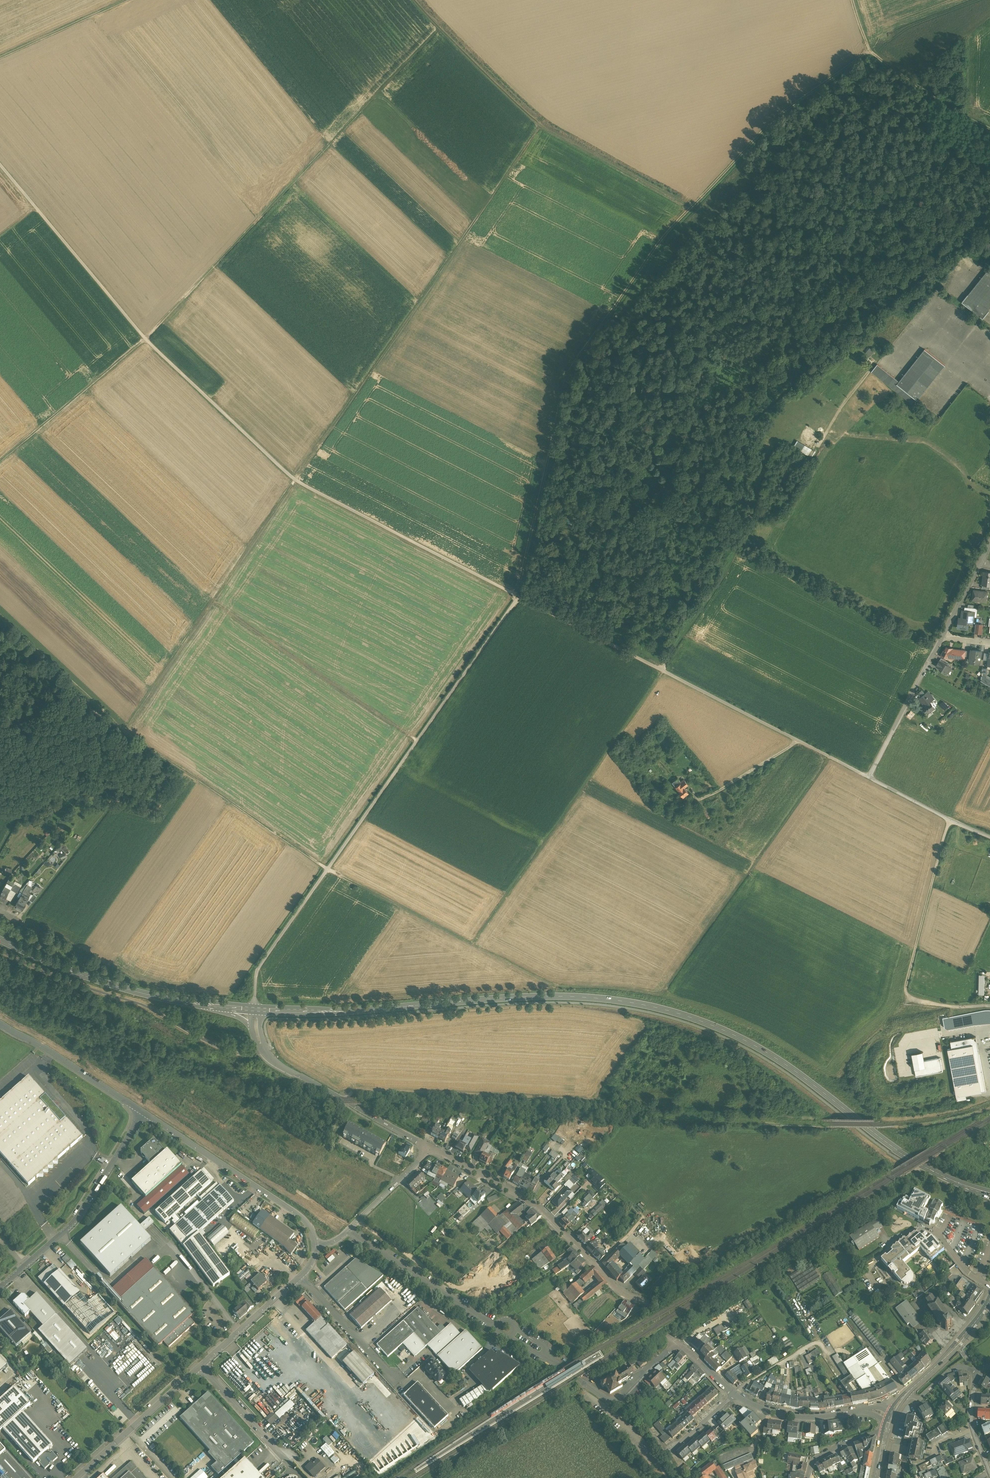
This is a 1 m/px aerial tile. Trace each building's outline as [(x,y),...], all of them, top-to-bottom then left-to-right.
[(968,295),(968,294),(962,302),(962,301),(962,302),(982,319),(983,318),(988,311),(989,308),(989,271),(988,269),(987,270),(968,295)] [(874,351),(869,347),(866,352),(870,356),(874,351)] [(899,381),(877,364),(871,371),(913,405),(917,400),(918,400),(917,400),(945,365),(945,366),(945,365),(924,349),(899,381)] [(793,445),(808,453),(811,447),(796,439),(793,445)] [(983,571),(982,584),(989,585),(989,572),(983,571)] [(987,591),(973,589),(972,599),(986,601),(987,591)] [(970,611),(962,610),(961,618),(959,618),(958,627),(967,628),(968,619),(973,620),(974,612),(974,611),(970,611)] [(983,624),(975,623),(974,632),(981,633),(983,624)] [(962,649),(950,648),(946,647),(945,650),(944,650),(941,654),(947,657),(948,655),(954,658),(955,657),(961,657),(962,650),(962,649)] [(976,650),(970,649),(969,657),(975,658),(975,659),(974,659),(974,660),(975,660),(974,662),(980,662),(980,658),(981,650),(976,650)] [(939,660),(936,665),(943,669),(948,672),(951,667),(947,664),(939,660)] [(982,667),(981,680),(989,686),(989,678),(987,676),(988,667),(982,667)] [(934,699),(928,691),(925,694),(931,702),(934,699)] [(931,702),(925,694),(919,699),(924,706),(922,707),(927,713),(932,710),(935,708),(931,702)] [(948,706),(943,701),(939,704),(944,709),(948,706)] [(678,778),(672,782),(676,787),(681,783),(678,778)] [(681,783),(676,787),(679,791),(684,787),(688,784),(685,780),(681,783)] [(684,787),(679,791),(683,797),(689,793),(684,787)] [(27,884),(24,890),(22,892),(29,896),(31,894),(28,892),(32,887),(27,884)] [(3,889),(0,894),(0,897),(4,900),(8,892),(5,891),(3,889)] [(29,896),(22,892),(19,899),(26,903),(29,896)] [(26,903),(19,899),(15,906),(22,910),(26,903)] [(944,1027),(947,1029),(973,1024),(989,1023),(989,1009),(984,1010),(943,1018),(944,1027)] [(950,1041),(952,1048),(947,1049),(957,1099),(966,1098),(965,1093),(986,1089),(976,1036),(950,1041)] [(912,1054),(916,1076),(943,1071),(940,1057),(924,1060),(922,1052),(912,1054)] [(29,1077),(0,1103),(0,1154),(28,1186),(38,1177),(43,1177),(43,1173),(48,1173),(48,1168),(53,1168),(53,1164),(58,1164),(58,1159),(82,1138),(29,1077)] [(456,1122),(451,1120),(448,1125),(453,1128),(456,1122)] [(386,1144),(349,1124),(343,1136),(379,1156),(386,1144)] [(439,1131),(435,1128),(432,1132),(431,1135),(438,1139),(441,1132),(439,1131)] [(450,1132),(445,1130),(444,1133),(441,1132),(438,1139),(445,1143),(450,1132)] [(477,1137),(472,1134),(470,1139),(466,1146),(466,1147),(465,1148),(469,1150),(472,1144),(473,1145),(477,1137)] [(561,1146),(564,1142),(554,1134),(551,1138),(561,1146)] [(483,1135),(477,1143),(479,1144),(480,1144),(482,1142),(483,1142),(483,1141),(486,1136),(483,1135)] [(466,1137),(462,1144),(466,1146),(470,1139),(466,1137)] [(155,1141),(152,1141),(141,1151),(140,1153),(151,1165),(165,1152),(155,1141)] [(483,1142),(482,1142),(480,1144),(479,1144),(474,1154),(482,1158),(483,1154),(486,1150),(489,1144),(483,1141),(483,1142)] [(462,1144),(459,1143),(456,1148),(455,1149),(463,1153),(465,1148),(466,1147),(466,1146),(462,1144)] [(409,1151),(402,1147),(399,1154),(397,1153),(405,1158),(409,1151)] [(151,1165),(132,1182),(146,1198),(181,1166),(167,1150),(165,1152),(151,1165)] [(526,1151),(521,1160),(527,1163),(532,1153),(526,1151)] [(490,1152),(487,1156),(483,1154),(482,1158),(479,1162),(486,1165),(487,1162),(488,1163),(490,1160),(489,1160),(492,1153),(490,1152)] [(509,1160),(504,1167),(507,1169),(512,1162),(509,1160)] [(517,1167),(513,1173),(517,1175),(520,1169),(521,1169),(522,1168),(520,1166),(521,1164),(519,1163),(517,1167)] [(431,1166),(427,1164),(424,1168),(430,1172),(430,1171),(432,1172),(434,1168),(431,1166)] [(441,1168),(435,1165),(434,1168),(432,1172),(435,1174),(437,1175),(441,1168)] [(181,1166),(146,1198),(137,1206),(144,1215),(189,1175),(181,1166)] [(446,1171),(441,1168),(437,1175),(442,1178),(446,1171)] [(521,1169),(520,1169),(517,1175),(516,1177),(521,1180),(523,1177),(525,1173),(526,1172),(521,1169)] [(508,1172),(506,1171),(502,1176),(504,1177),(504,1178),(509,1181),(513,1173),(511,1172),(508,1170),(508,1172)] [(432,1172),(430,1171),(430,1172),(427,1177),(432,1179),(435,1174),(432,1172)] [(459,1178),(446,1171),(442,1178),(441,1181),(453,1188),(459,1178)] [(201,1172),(155,1213),(165,1224),(211,1183),(201,1172)] [(425,1179),(418,1172),(413,1177),(419,1184),(425,1179)] [(604,1180),(596,1173),(591,1177),(589,1180),(596,1186),(594,1189),(597,1192),(604,1184),(602,1183),(601,1184),(600,1183),(604,1180)] [(442,1178),(437,1175),(434,1180),(433,1182),(438,1185),(441,1181),(442,1178)] [(557,1178),(553,1175),(549,1180),(553,1183),(556,1180),(557,1178)] [(419,1184),(413,1177),(407,1182),(414,1189),(415,1188),(419,1184)] [(521,1180),(516,1177),(513,1183),(518,1186),(521,1180)] [(528,1180),(523,1177),(521,1180),(518,1186),(523,1188),(528,1180)] [(549,1180),(548,1178),(544,1182),(549,1187),(553,1183),(549,1180)] [(528,1180),(523,1188),(528,1191),(533,1182),(528,1180)] [(535,1180),(533,1183),(533,1182),(528,1191),(532,1193),(538,1182),(535,1180)] [(553,1183),(549,1187),(555,1192),(558,1188),(556,1186),(558,1183),(556,1180),(553,1183)] [(414,1189),(407,1182),(405,1184),(415,1195),(419,1192),(415,1188),(414,1189)] [(478,1192),(468,1182),(461,1190),(470,1200),(472,1198),(478,1192)] [(217,1183),(200,1198),(203,1201),(208,1196),(220,1186),(217,1183)] [(203,1201),(175,1226),(189,1242),(199,1233),(215,1218),(234,1202),(220,1186),(208,1196),(203,1201)] [(566,1188),(552,1203),(558,1208),(571,1193),(566,1188)] [(481,1194),(479,1191),(478,1192),(472,1198),(475,1200),(474,1200),(478,1203),(480,1201),(482,1199),(485,1197),(481,1193),(481,1194)] [(931,1199),(915,1191),(910,1200),(906,1198),(905,1201),(904,1200),(902,1204),(899,1203),(897,1209),(924,1223),(925,1221),(926,1221),(929,1216),(931,1212),(930,1212),(932,1208),(935,1202),(930,1200),(931,1199)] [(497,1195),(487,1199),(489,1204),(499,1199),(497,1195)] [(581,1206),(584,1208),(593,1199),(588,1195),(583,1201),(584,1203),(581,1206)] [(517,1202),(506,1212),(512,1219),(515,1217),(522,1210),(523,1208),(519,1204),(517,1202)] [(932,1208),(930,1212),(931,1212),(929,1216),(926,1221),(925,1221),(924,1223),(930,1226),(931,1224),(933,1225),(933,1224),(934,1224),(936,1219),(936,1218),(937,1215),(938,1216),(940,1213),(943,1207),(942,1207),(943,1206),(935,1202),(932,1208)] [(470,1211),(465,1205),(458,1212),(463,1217),(470,1211)] [(593,1211),(597,1216),(604,1210),(599,1205),(593,1211)] [(121,1207),(80,1244),(110,1277),(151,1240),(121,1207)] [(490,1208),(481,1216),(489,1225),(493,1221),(489,1217),(494,1212),(490,1208)] [(541,1218),(532,1210),(527,1214),(530,1216),(526,1220),(528,1223),(530,1225),(530,1226),(541,1218)] [(494,1212),(489,1217),(493,1221),(495,1219),(498,1217),(494,1212)] [(506,1212),(502,1215),(509,1222),(512,1219),(506,1212)] [(259,1231),(236,1214),(229,1223),(253,1240),(259,1231)] [(509,1222),(502,1215),(498,1218),(498,1217),(495,1219),(499,1223),(503,1228),(505,1230),(511,1225),(509,1222)] [(567,1215),(559,1224),(564,1229),(568,1225),(572,1220),(571,1219),(567,1215)] [(294,1234),(269,1216),(260,1230),(284,1248),(291,1256),(298,1246),(290,1241),(294,1234)] [(489,1225),(481,1216),(472,1223),(480,1232),(484,1229),(489,1225)] [(522,1225),(515,1217),(512,1219),(509,1222),(511,1225),(517,1232),(524,1226),(522,1225)] [(489,1225),(484,1229),(488,1233),(499,1223),(495,1219),(493,1221),(489,1225)] [(877,1219),(850,1237),(859,1251),(879,1238),(878,1235),(879,1235),(880,1231),(879,1230),(882,1228),(877,1219)] [(213,1246),(228,1233),(222,1225),(206,1238),(213,1246)] [(517,1232),(511,1225),(505,1230),(503,1228),(499,1231),(507,1240),(517,1232)] [(230,1275),(199,1233),(189,1242),(175,1226),(170,1231),(183,1247),(213,1287),(230,1275)] [(582,1233),(581,1233),(585,1237),(590,1232),(586,1228),(582,1233)] [(585,1237),(581,1233),(578,1237),(577,1238),(584,1244),(588,1241),(593,1235),(590,1232),(585,1237)] [(921,1234),(918,1232),(915,1235),(914,1234),(911,1237),(910,1237),(909,1239),(906,1242),(905,1240),(904,1241),(903,1240),(902,1242),(901,1243),(900,1243),(899,1245),(898,1246),(909,1258),(921,1249),(932,1262),(944,1251),(935,1240),(934,1241),(929,1236),(927,1237),(926,1236),(925,1236),(923,1235),(923,1234),(921,1233),(921,1234)] [(612,1247),(606,1241),(603,1245),(609,1251),(612,1247)] [(588,1247),(586,1248),(593,1254),(598,1249),(592,1243),(591,1244),(588,1247)] [(636,1258),(622,1243),(615,1250),(620,1255),(629,1265),(636,1258)] [(546,1247),(544,1244),(538,1248),(542,1253),(549,1264),(556,1260),(546,1247)] [(903,1264),(909,1258),(898,1246),(892,1251),(893,1253),(887,1258),(886,1256),(881,1260),(889,1270),(888,1271),(892,1275),(893,1275),(901,1284),(903,1283),(904,1285),(907,1285),(909,1285),(911,1284),(913,1282),(913,1280),(913,1277),(912,1275),(913,1275),(903,1264)] [(579,1257),(571,1249),(568,1252),(572,1255),(570,1257),(569,1258),(574,1263),(578,1258),(579,1257)] [(598,1249),(593,1254),(600,1261),(605,1255),(601,1251),(601,1250),(600,1250),(598,1249)] [(615,1250),(602,1264),(607,1269),(611,1264),(620,1255),(615,1250)] [(542,1253),(532,1260),(539,1270),(549,1264),(542,1253)] [(67,1255),(62,1259),(67,1264),(71,1261),(67,1255)] [(648,1257),(644,1261),(645,1262),(645,1263),(647,1265),(652,1261),(648,1257)] [(584,1263),(578,1258),(574,1263),(571,1266),(576,1271),(577,1271),(580,1268),(580,1267),(584,1263)] [(642,1264),(636,1258),(629,1265),(630,1266),(630,1265),(636,1271),(642,1264)] [(383,1276),(355,1259),(346,1268),(361,1284),(367,1291),(383,1276)] [(567,1260),(558,1267),(559,1268),(561,1271),(571,1265),(567,1260)] [(645,1263),(639,1267),(634,1274),(637,1276),(643,1270),(647,1265),(645,1263)] [(811,1263),(790,1276),(800,1293),(821,1280),(811,1263)] [(624,1272),(621,1275),(611,1264),(607,1269),(617,1280),(619,1278),(624,1283),(630,1277),(624,1272)] [(630,1266),(624,1272),(630,1277),(633,1274),(636,1271),(630,1265),(630,1266)] [(592,1267),(587,1272),(587,1271),(587,1272),(583,1275),(588,1280),(592,1277),(594,1274),(595,1275),(597,1279),(600,1275),(598,1272),(592,1267)] [(154,1268),(117,1302),(158,1347),(163,1342),(189,1318),(195,1313),(154,1268)] [(361,1284),(346,1268),(324,1288),(339,1304),(361,1284)] [(45,1285),(55,1275),(49,1269),(39,1279),(45,1285)] [(643,1270),(637,1276),(640,1280),(643,1277),(646,1274),(643,1270)] [(55,1275),(45,1285),(65,1307),(80,1293),(59,1271),(55,1275)] [(823,1276),(835,1297),(843,1292),(830,1271),(823,1276)] [(260,1274),(251,1282),(258,1290),(267,1282),(260,1274)] [(593,1288),(580,1298),(581,1300),(584,1303),(608,1284),(600,1275),(597,1279),(599,1282),(593,1287),(593,1288)] [(640,1280),(636,1284),(642,1291),(649,1283),(643,1277),(640,1280)] [(974,1286),(962,1278),(955,1287),(961,1292),(962,1294),(964,1290),(969,1293),(974,1286)] [(361,1284),(339,1304),(345,1311),(351,1305),(367,1291),(361,1284)] [(570,1288),(563,1294),(572,1304),(583,1294),(578,1288),(575,1284),(570,1288)] [(560,1291),(563,1294),(570,1288),(567,1285),(560,1291)] [(969,1293),(966,1297),(967,1298),(966,1300),(974,1305),(983,1292),(974,1286),(969,1293)] [(380,1289),(353,1313),(365,1325),(391,1302),(380,1289)] [(962,1294),(961,1292),(958,1297),(965,1302),(966,1299),(966,1300),(967,1298),(966,1297),(962,1294)] [(80,1293),(65,1307),(91,1334),(114,1312),(97,1294),(88,1303),(80,1293)] [(30,1301),(24,1306),(30,1312),(43,1327),(56,1315),(37,1294),(30,1301)] [(22,1296),(13,1303),(25,1317),(30,1312),(24,1306),(30,1301),(26,1296),(22,1296)] [(947,1314),(944,1311),(945,1310),(945,1309),(944,1310),(941,1306),(942,1306),(941,1305),(941,1306),(938,1302),(939,1302),(938,1301),(937,1301),(936,1301),(937,1302),(936,1303),(934,1300),(934,1299),(933,1299),(932,1298),(933,1297),(932,1297),(931,1297),(929,1297),(929,1296),(928,1296),(928,1297),(927,1299),(926,1298),(926,1299),(926,1301),(925,1302),(925,1303),(926,1302),(927,1303),(925,1305),(924,1304),(921,1306),(922,1307),(925,1312),(926,1313),(928,1316),(931,1314),(937,1323),(935,1324),(938,1328),(941,1326),(941,1327),(941,1326),(941,1327),(942,1327),(941,1326),(942,1325),(943,1326),(944,1325),(946,1328),(945,1329),(946,1330),(946,1329),(947,1329),(947,1330),(948,1329),(947,1329),(948,1329),(951,1327),(950,1327),(951,1326),(951,1327),(952,1327),(951,1326),(952,1325),(952,1324),(951,1325),(950,1324),(951,1324),(951,1323),(950,1322),(949,1322),(949,1321),(950,1320),(950,1321),(951,1320),(950,1319),(951,1319),(953,1317),(950,1313),(948,1314),(947,1314)] [(957,1305),(952,1297),(947,1300),(953,1309),(956,1307),(957,1305)] [(957,1305),(956,1307),(959,1309),(967,1315),(974,1305),(966,1300),(966,1299),(965,1302),(962,1305),(958,1303),(957,1305)] [(247,1300),(241,1306),(247,1312),(253,1307),(247,1300)] [(581,1300),(580,1300),(573,1305),(576,1309),(584,1303),(581,1300)] [(748,1300),(743,1303),(747,1310),(752,1307),(748,1300)] [(630,1305),(624,1301),(619,1307),(626,1312),(627,1309),(630,1305)] [(922,1322),(906,1301),(896,1309),(907,1324),(909,1323),(913,1328),(921,1323),(922,1322)] [(321,1317),(308,1303),(302,1308),(315,1323),(321,1317)] [(351,1305),(345,1311),(347,1313),(353,1307),(351,1305)] [(240,1318),(247,1312),(241,1306),(234,1312),(240,1318)] [(626,1312),(619,1307),(616,1312),(622,1316),(627,1309),(626,1312)] [(441,1333),(418,1308),(403,1322),(414,1334),(425,1347),(427,1345),(441,1333)] [(627,1309),(622,1316),(625,1318),(630,1311),(627,1309)] [(848,1314),(882,1356),(887,1352),(854,1310),(848,1314)] [(11,1311),(0,1321),(0,1329),(16,1347),(31,1334),(11,1311)] [(365,1325),(353,1313),(349,1316),(361,1329),(365,1325)] [(56,1315),(43,1327),(38,1331),(69,1366),(88,1349),(56,1315)] [(327,1324),(321,1317),(315,1323),(306,1331),(332,1359),(347,1345),(330,1327),(327,1324)] [(189,1318),(163,1342),(168,1348),(195,1324),(189,1318)] [(414,1334),(403,1322),(376,1345),(387,1357),(402,1344),(414,1334)] [(921,1323),(913,1328),(921,1338),(919,1339),(920,1341),(922,1340),(923,1342),(926,1345),(934,1340),(921,1323)] [(245,1352),(258,1367),(289,1339),(276,1324),(245,1352)] [(441,1333),(427,1345),(437,1357),(461,1335),(450,1324),(441,1333)] [(714,1330),(718,1336),(725,1332),(721,1325),(714,1330)] [(465,1331),(461,1335),(437,1357),(454,1375),(482,1349),(465,1331)] [(41,1339),(35,1332),(32,1335),(38,1341),(41,1339)] [(425,1347),(414,1334),(402,1344),(414,1357),(425,1347)] [(703,1336),(699,1341),(703,1345),(704,1344),(708,1339),(710,1342),(711,1341),(704,1335),(703,1336)] [(696,1338),(695,1338),(691,1344),(698,1350),(703,1345),(699,1341),(696,1338)] [(706,1346),(701,1353),(706,1358),(712,1353),(713,1352),(706,1346)] [(881,1362),(870,1347),(867,1349),(874,1359),(878,1364),(880,1363),(881,1362)] [(742,1349),(734,1353),(740,1362),(747,1357),(742,1349)] [(818,1349),(810,1354),(813,1359),(821,1354),(818,1349)] [(860,1353),(868,1364),(870,1362),(874,1359),(867,1349),(860,1353)] [(498,1352),(495,1355),(491,1351),(472,1368),(491,1389),(492,1391),(520,1366),(498,1352)] [(682,1352),(674,1359),(679,1364),(686,1356),(682,1352)] [(732,1358),(727,1352),(726,1352),(722,1356),(727,1362),(732,1358)] [(374,1375),(354,1353),(342,1363),(363,1385),(374,1375)] [(637,1353),(626,1360),(630,1367),(637,1362),(634,1359),(635,1358),(638,1356),(637,1353)] [(715,1361),(713,1359),(715,1356),(712,1353),(706,1358),(705,1360),(717,1372),(719,1369),(721,1368),(717,1364),(719,1362),(716,1360),(715,1361)] [(867,1364),(868,1364),(860,1353),(854,1358),(858,1364),(861,1368),(864,1366),(867,1364)] [(924,1353),(919,1357),(920,1358),(917,1360),(918,1362),(924,1368),(930,1362),(924,1353)] [(638,1356),(635,1358),(634,1359),(637,1362),(641,1368),(647,1363),(641,1354),(638,1356)] [(810,1354),(805,1356),(809,1364),(815,1362),(810,1354)] [(844,1364),(837,1354),(832,1357),(842,1373),(847,1370),(844,1364)] [(435,1361),(431,1356),(424,1362),(428,1367),(432,1363),(435,1361)] [(775,1356),(768,1360),(771,1366),(778,1362),(775,1356)] [(901,1361),(897,1357),(893,1360),(896,1363),(901,1369),(905,1366),(901,1361)] [(854,1358),(844,1364),(847,1370),(848,1370),(858,1364),(854,1358)] [(674,1359),(670,1363),(675,1367),(675,1368),(679,1364),(674,1359)] [(724,1359),(718,1364),(721,1367),(726,1362),(724,1359)] [(878,1364),(874,1359),(870,1362),(874,1367),(880,1375),(884,1372),(878,1364)] [(662,1362),(655,1367),(658,1371),(665,1366),(662,1362)] [(746,1362),(743,1364),(742,1364),(739,1366),(743,1372),(747,1378),(753,1374),(746,1362)] [(917,1363),(912,1368),(918,1374),(925,1368),(924,1368),(918,1362),(917,1363)] [(433,1363),(432,1363),(428,1367),(426,1368),(426,1369),(426,1370),(430,1374),(431,1375),(432,1374),(433,1376),(433,1377),(433,1378),(436,1381),(437,1381),(438,1381),(440,1379),(441,1379),(442,1379),(445,1377),(445,1376),(444,1375),(433,1363)] [(892,1379),(880,1363),(878,1364),(884,1372),(890,1380),(892,1379)] [(901,1369),(896,1363),(894,1365),(893,1366),(897,1372),(901,1369)] [(695,1364),(690,1370),(692,1371),(695,1374),(696,1373),(700,1369),(695,1364)] [(861,1368),(858,1364),(848,1370),(851,1376),(855,1381),(855,1380),(864,1374),(861,1368)] [(739,1366),(730,1372),(736,1378),(742,1373),(743,1373),(743,1372),(739,1366)] [(864,1366),(861,1368),(864,1374),(866,1375),(869,1373),(868,1371),(864,1366)] [(911,1367),(908,1369),(908,1368),(907,1369),(905,1366),(901,1369),(904,1372),(904,1373),(905,1374),(911,1381),(918,1374),(912,1368),(911,1367)] [(629,1367),(615,1375),(620,1383),(630,1377),(629,1375),(632,1372),(629,1367)] [(705,1374),(700,1369),(696,1373),(701,1378),(705,1374)] [(847,1370),(842,1373),(847,1379),(851,1376),(848,1370),(847,1370)] [(657,1371),(653,1375),(660,1383),(665,1378),(657,1371)] [(695,1374),(692,1371),(685,1378),(688,1381),(692,1377),(695,1374)] [(736,1378),(730,1372),(726,1376),(734,1385),(738,1380),(736,1378)] [(884,1372),(880,1375),(886,1382),(890,1380),(884,1372)] [(701,1378),(696,1373),(695,1374),(692,1377),(694,1378),(694,1379),(694,1380),(697,1383),(701,1380),(701,1378)] [(876,1383),(869,1373),(866,1375),(872,1385),(875,1384),(876,1383)] [(955,1373),(949,1374),(948,1375),(947,1376),(952,1382),(956,1378),(955,1373)] [(777,1383),(771,1374),(767,1383),(776,1387),(777,1383)] [(866,1375),(864,1374),(855,1380),(856,1381),(863,1393),(864,1393),(875,1389),(874,1389),(872,1385),(866,1375)] [(911,1381),(905,1374),(903,1375),(898,1379),(904,1386),(911,1381)] [(615,1375),(600,1384),(603,1388),(605,1386),(610,1394),(622,1387),(620,1383),(615,1375)] [(660,1383),(653,1375),(648,1380),(655,1387),(660,1383)] [(963,1375),(959,1376),(960,1384),(964,1384),(964,1386),(968,1386),(967,1375),(963,1375)] [(847,1379),(841,1383),(842,1385),(845,1390),(850,1396),(851,1396),(856,1395),(849,1386),(851,1384),(856,1381),(855,1380),(855,1381),(851,1376),(847,1379)] [(945,1377),(938,1384),(953,1401),(957,1398),(962,1393),(957,1388),(953,1393),(947,1386),(950,1383),(945,1377)] [(983,1377),(978,1385),(984,1389),(987,1384),(989,1380),(987,1379),(983,1377)] [(886,1382),(881,1385),(887,1395),(897,1389),(890,1380),(886,1382)] [(856,1381),(851,1384),(853,1387),(857,1392),(856,1392),(857,1395),(863,1393),(856,1381)] [(762,1385),(755,1382),(752,1386),(749,1392),(757,1396),(759,1390),(762,1385)] [(417,1383),(403,1396),(434,1429),(448,1416),(417,1383)] [(486,1383),(459,1401),(464,1407),(491,1389),(486,1383)] [(776,1387),(767,1383),(765,1387),(764,1388),(770,1390),(772,1391),(775,1392),(775,1389),(776,1387)] [(877,1387),(874,1389),(875,1389),(880,1398),(887,1395),(881,1385),(877,1387)] [(0,1401),(0,1432),(3,1429),(10,1437),(28,1420),(22,1412),(30,1405),(15,1388),(0,1401)] [(718,1395),(713,1389),(707,1394),(713,1400),(718,1395)] [(875,1389),(864,1393),(868,1402),(877,1399),(880,1398),(875,1389)] [(254,1443),(208,1393),(180,1418),(210,1452),(208,1453),(216,1463),(211,1467),(218,1475),(234,1461),(236,1459),(254,1443)] [(856,1395),(851,1396),(853,1404),(868,1402),(864,1393),(863,1393),(857,1395),(856,1395)] [(713,1400),(707,1394),(702,1398),(708,1404),(713,1400)] [(771,1394),(769,1394),(766,1402),(772,1404),(774,1395),(771,1394)] [(778,1395),(775,1394),(774,1395),(772,1404),(780,1406),(783,1396),(778,1395)] [(785,1397),(783,1396),(780,1406),(790,1408),(791,1398),(787,1397),(786,1397),(785,1397)] [(833,1396),(823,1398),(823,1401),(825,1410),(836,1408),(834,1399),(833,1396)] [(847,1398),(842,1399),(842,1398),(834,1399),(836,1408),(853,1404),(851,1396),(850,1396),(847,1397),(847,1398)] [(708,1404),(702,1398),(697,1403),(702,1409),(708,1404)] [(794,1399),(791,1398),(790,1408),(798,1410),(798,1400),(794,1399)] [(816,1400),(810,1400),(809,1410),(819,1411),(817,1402),(816,1400)] [(290,1401),(275,1414),(275,1415),(274,1416),(272,1413),(265,1419),(270,1425),(278,1418),(279,1419),(294,1406),(290,1401)] [(823,1401),(819,1402),(819,1401),(817,1402),(819,1411),(825,1410),(823,1401)] [(954,1408),(948,1401),(947,1403),(947,1404),(952,1410),(954,1412),(956,1414),(958,1412),(954,1408)] [(702,1409),(697,1403),(692,1407),(697,1413),(702,1409)] [(944,1404),(939,1409),(945,1416),(946,1415),(952,1410),(947,1404),(947,1403),(944,1403),(944,1404)] [(355,1413),(360,1410),(356,1404),(351,1407),(355,1413)] [(926,1404),(918,1410),(921,1416),(924,1420),(933,1415),(926,1404)] [(697,1413),(692,1407),(686,1412),(688,1414),(689,1414),(692,1418),(697,1413)] [(753,1413),(744,1408),(739,1412),(747,1420),(753,1414),(753,1413)] [(918,1410),(913,1413),(917,1419),(921,1416),(918,1410)] [(983,1410),(983,1411),(979,1411),(978,1418),(982,1418),(982,1419),(987,1419),(987,1418),(989,1418),(989,1417),(989,1414),(989,1411),(983,1410)] [(688,1414),(683,1419),(689,1425),(694,1420),(692,1418),(689,1414),(688,1414)] [(729,1414),(718,1425),(724,1431),(725,1431),(733,1423),(737,1427),(740,1425),(736,1421),(729,1414)] [(747,1420),(741,1426),(744,1430),(745,1430),(752,1437),(758,1432),(755,1428),(761,1423),(753,1414),(747,1420)] [(916,1424),(917,1419),(907,1416),(905,1425),(906,1425),(905,1430),(906,1430),(904,1439),(911,1440),(913,1441),(915,1432),(916,1432),(921,1433),(922,1425),(916,1424)] [(689,1425),(683,1419),(678,1423),(684,1430),(689,1425)] [(28,1420),(10,1437),(33,1463),(38,1459),(48,1450),(52,1446),(28,1420)] [(840,1420),(824,1423),(824,1425),(823,1425),(825,1435),(829,1435),(834,1434),(833,1432),(842,1431),(840,1420)] [(781,1422),(770,1421),(769,1427),(768,1435),(773,1435),(773,1431),(780,1432),(781,1422)] [(684,1430),(678,1423),(673,1428),(678,1434),(684,1430)] [(797,1424),(789,1423),(788,1433),(790,1434),(794,1434),(796,1434),(797,1424)] [(947,1433),(943,1425),(938,1428),(942,1436),(947,1433)] [(724,1431),(720,1426),(716,1430),(720,1434),(720,1435),(724,1431)] [(816,1427),(807,1426),(806,1435),(810,1435),(810,1434),(812,1434),(813,1435),(814,1435),(815,1434),(815,1433),(816,1427)] [(678,1434),(673,1428),(668,1433),(672,1437),(673,1439),(678,1434)] [(716,1430),(714,1428),(710,1432),(716,1438),(720,1434),(716,1430)] [(936,1439),(941,1436),(937,1429),(932,1433),(935,1438),(936,1439)] [(716,1438),(710,1432),(706,1436),(710,1440),(711,1442),(716,1438)] [(932,1433),(926,1436),(930,1442),(935,1438),(932,1433)] [(706,1436),(705,1434),(701,1438),(706,1444),(710,1440),(706,1436)] [(325,1444),(320,1448),(328,1458),(334,1453),(328,1446),(331,1443),(326,1437),(322,1440),(325,1444)] [(875,1437),(866,1440),(867,1448),(868,1453),(873,1454),(876,1438),(875,1437)] [(701,1438),(696,1442),(700,1446),(702,1448),(706,1444),(701,1438)] [(696,1442),(695,1440),(691,1444),(697,1450),(700,1446),(696,1442)] [(866,1440),(854,1444),(857,1451),(861,1450),(866,1448),(867,1448),(866,1440)] [(970,1440),(964,1442),(967,1449),(972,1447),(970,1440)] [(925,1443),(913,1441),(910,1453),(909,1453),(908,1458),(921,1460),(925,1443)] [(964,1441),(950,1446),(954,1457),(968,1451),(967,1449),(964,1442),(964,1441)] [(697,1450),(691,1444),(687,1448),(691,1452),(692,1454),(697,1450)] [(687,1448),(685,1446),(682,1449),(687,1455),(691,1452),(687,1448)] [(852,1448),(840,1453),(843,1458),(844,1457),(844,1458),(846,1458),(847,1457),(848,1459),(855,1454),(852,1448)] [(687,1455),(682,1449),(677,1454),(683,1460),(687,1455)] [(48,1450),(38,1459),(41,1462),(39,1463),(45,1469),(50,1465),(49,1464),(52,1462),(53,1463),(57,1458),(52,1452),(50,1453),(48,1450)] [(6,1451),(0,1456),(0,1467),(10,1477),(30,1477),(6,1451)] [(873,1454),(868,1453),(866,1453),(864,1460),(863,1464),(863,1466),(867,1467),(870,1468),(873,1454)] [(751,1454),(723,1466),(726,1471),(735,1467),(743,1463),(753,1459),(751,1454)] [(855,1454),(848,1459),(847,1460),(848,1462),(849,1461),(851,1464),(854,1462),(858,1460),(855,1454)] [(898,1455),(890,1454),(889,1465),(897,1466),(898,1459),(897,1459),(898,1455)] [(801,1457),(790,1455),(788,1463),(793,1464),(793,1465),(796,1466),(796,1463),(799,1463),(801,1464),(802,1462),(800,1462),(801,1457)] [(837,1463),(833,1456),(828,1459),(832,1466),(835,1464),(837,1463)] [(939,1457),(932,1461),(934,1466),(941,1463),(942,1463),(939,1457)] [(972,1458),(959,1464),(961,1468),(962,1468),(965,1474),(977,1469),(972,1458)] [(224,1477),(262,1477),(245,1459),(240,1463),(238,1466),(224,1477)] [(828,1459),(821,1462),(825,1470),(825,1471),(828,1469),(833,1467),(832,1466),(828,1459)] [(310,1464),(306,1468),(314,1477),(324,1468),(318,1461),(312,1466),(310,1464)] [(742,1468),(743,1470),(737,1472),(738,1476),(739,1477),(749,1477),(748,1477),(754,1475),(752,1471),(753,1471),(753,1470),(757,1468),(754,1462),(744,1467),(742,1468)] [(135,1467),(134,1466),(132,1464),(131,1463),(114,1477),(123,1477),(129,1473),(134,1477),(145,1477),(135,1467)] [(700,1472),(704,1477),(706,1477),(715,1470),(717,1469),(712,1463),(700,1472)] [(743,1463),(735,1467),(737,1472),(743,1470),(742,1468),(744,1467),(743,1463)] [(801,1464),(799,1463),(799,1466),(798,1470),(798,1471),(805,1472),(807,1465),(801,1464)] [(821,1463),(816,1465),(820,1472),(820,1473),(825,1470),(823,1467),(821,1463)] [(921,1472),(924,1477),(933,1477),(938,1475),(940,1477),(949,1477),(941,1463),(934,1466),(927,1470),(921,1472)] [(686,1465),(679,1471),(682,1475),(689,1469),(686,1465)] [(897,1466),(889,1465),(887,1472),(893,1473),(892,1474),(896,1475),(897,1466)] [(0,1467),(0,1477),(10,1477),(0,1467)] [(724,1474),(719,1467),(715,1470),(719,1477),(724,1474)] [(207,1477),(200,1469),(190,1477),(206,1477),(207,1477)] [(342,1477),(360,1477),(354,1470),(342,1477)]
